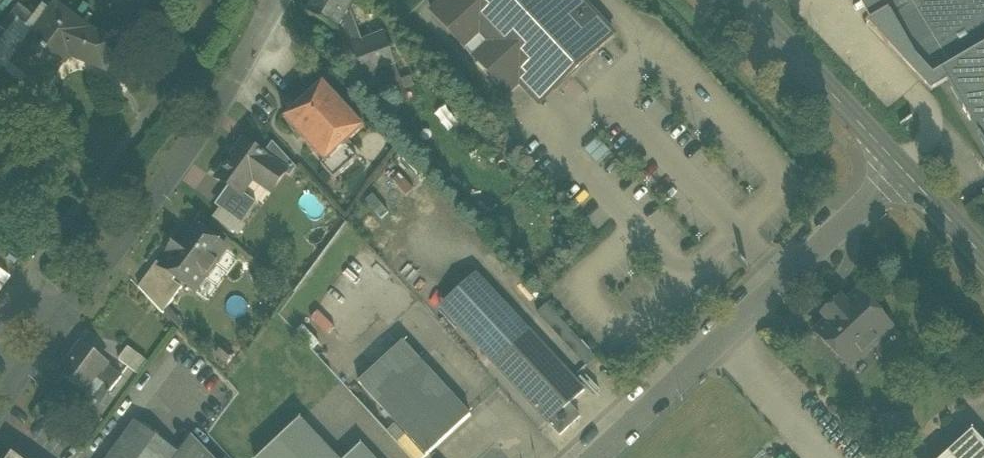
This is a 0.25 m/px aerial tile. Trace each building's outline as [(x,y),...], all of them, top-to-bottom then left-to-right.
[(337,33),(344,20),(355,2),(351,0),(314,0),(306,15),(337,33)] [(444,1),(519,82),(534,97),(537,94),(536,93),(546,83),(547,85),(549,84),(549,83),(584,50),(591,57),(614,36),(581,0),(442,0),(444,1)] [(876,25),(891,17),(882,0),(859,0),(874,26),(876,25)] [(891,17),(876,25),(888,45),(903,36),(928,79),(942,71),(983,47),(983,0),(882,0),(891,17)] [(519,82),(444,1),(431,13),(507,93),(519,82)] [(28,75),(46,88),(75,50),(108,64),(118,42),(87,31),(57,3),(51,12),(17,57),(33,69),(28,75)] [(51,12),(42,5),(31,19),(37,23),(31,30),(18,21),(7,36),(3,33),(0,37),(0,67),(21,83),(28,75),(33,69),(17,57),(51,12)] [(3,33),(7,36),(18,21),(31,30),(37,23),(31,19),(17,8),(0,31),(3,33)] [(355,80),(370,74),(358,42),(351,24),(344,20),(337,33),(355,80)] [(384,33),(358,42),(370,74),(380,71),(396,65),(384,33)] [(932,91),(948,82),(942,71),(928,79),(903,36),(888,45),(888,46),(932,91)] [(942,71),(948,82),(983,144),(983,47),(942,71)] [(537,94),(534,97),(541,104),(591,57),(584,50),(549,83),(549,84),(547,85),(546,83),(536,93),(537,94)] [(380,71),(394,108),(410,102),(396,65),(380,71)] [(285,119),(324,162),(325,164),(346,145),(364,128),(323,84),(285,119)] [(234,189),(235,190),(236,189),(247,174),(255,180),(267,188),(280,170),(281,169),(263,156),(243,142),(218,178),(229,186),(234,189)] [(280,170),(290,177),(296,168),(273,142),(263,156),(281,169),(280,170)] [(358,158),(346,145),(325,164),(324,162),(321,165),(334,180),(358,158)] [(245,195),(255,180),(247,174),(236,189),(245,195)] [(234,189),(229,186),(215,205),(220,209),(234,189)] [(220,209),(242,224),(257,203),(245,195),(236,189),(235,190),(234,189),(220,209)] [(176,278),(195,292),(226,249),(192,224),(181,239),(179,237),(168,252),(170,254),(162,266),(161,267),(176,278)] [(144,294),(163,314),(182,288),(173,281),(176,278),(161,267),(162,266),(157,262),(153,269),(159,274),(144,294)] [(139,288),(144,294),(159,274),(153,269),(139,288)] [(530,332),(476,274),(440,307),(494,365),(530,332)] [(815,334),(849,370),(892,329),(858,292),(846,304),(841,299),(822,316),(827,322),(815,334)] [(538,313),(587,367),(596,358),(547,304),(538,313)] [(494,365),(549,424),(569,406),(585,392),(530,332),(494,365)] [(396,423),(427,457),(471,416),(403,343),(359,383),(396,423)] [(236,353),(224,344),(215,356),(226,365),(236,353)] [(91,397),(101,404),(122,376),(106,364),(107,363),(83,345),(61,374),(91,397)] [(119,360),(138,374),(147,362),(129,347),(119,360)] [(79,414),(89,421),(101,404),(91,397),(79,414)] [(580,417),(569,406),(549,424),(560,436),(580,417)] [(301,420),(260,457),(336,457),(301,420)] [(179,454),(178,453),(135,421),(108,457),(176,457),(179,454)] [(427,457),(396,423),(387,432),(411,457),(426,457),(427,457)] [(973,431),(943,457),(983,457),(983,444),(973,431)] [(176,457),(213,457),(192,435),(178,453),(179,454),(176,457)] [(361,445),(347,457),(373,457),(361,445)]
